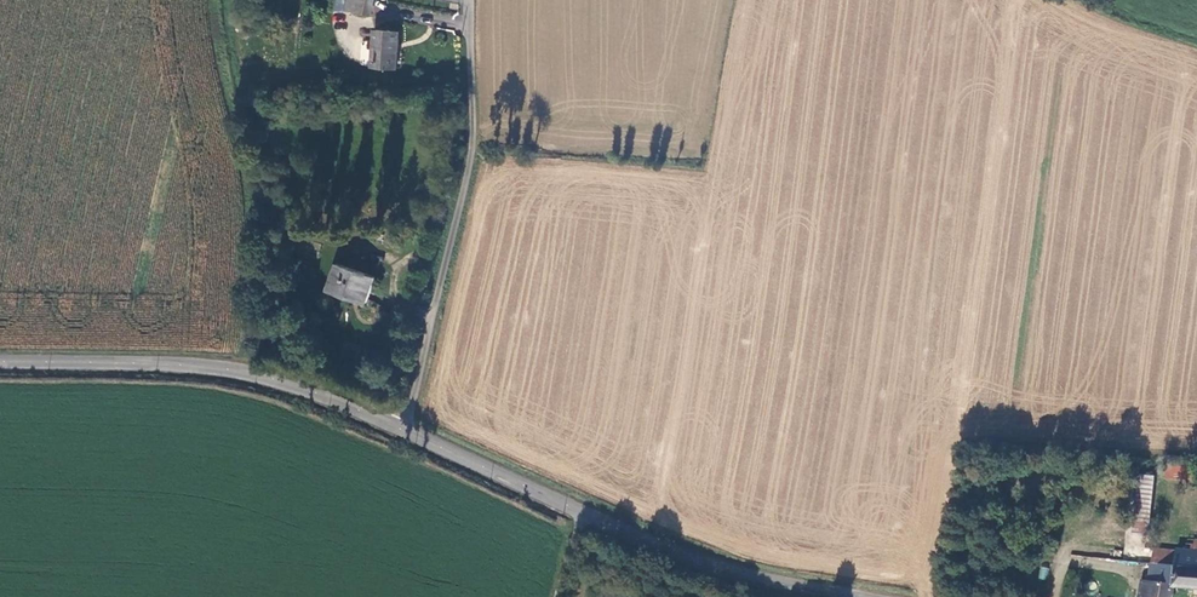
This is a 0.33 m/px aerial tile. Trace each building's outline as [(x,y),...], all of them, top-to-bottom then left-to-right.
[(345,13),(371,18),(374,0),(347,0),(345,13)] [(371,32),(370,67),(396,68),(398,33),(371,32)] [(374,278),(337,264),(329,287),(365,301),(374,278)] [(1192,465),(1167,466),(1167,479),(1192,479),(1192,465)] [(1151,530),(1156,477),(1140,475),(1135,528),(1151,530)] [(1173,586),(1196,588),(1196,551),(1178,549),(1176,565),(1153,563),(1151,577),(1145,576),(1144,581),(1141,581),(1139,596),(1172,596),(1173,586)]
